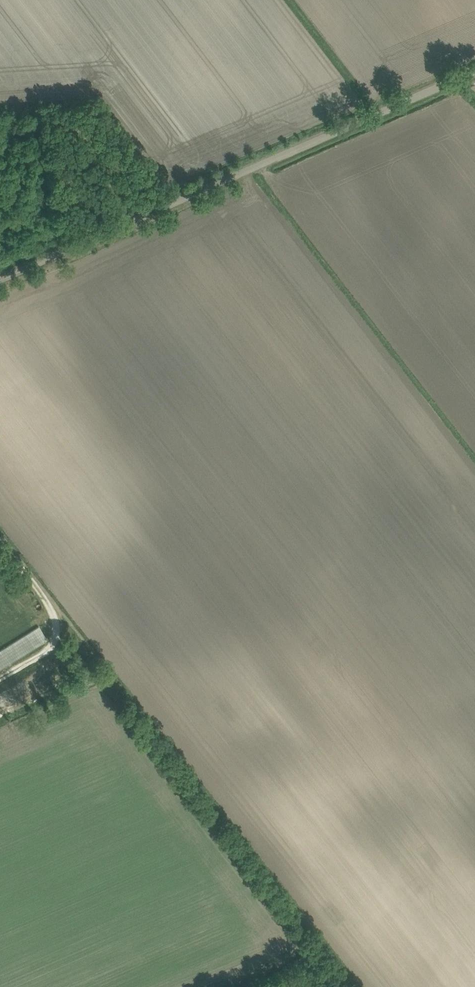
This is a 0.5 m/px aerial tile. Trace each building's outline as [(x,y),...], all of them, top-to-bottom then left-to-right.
[(27,618),(0,581),(0,637),(27,618)] [(0,650),(0,670),(48,640),(39,626),(0,650)] [(49,679),(40,665),(34,668),(42,683),(49,679)]
